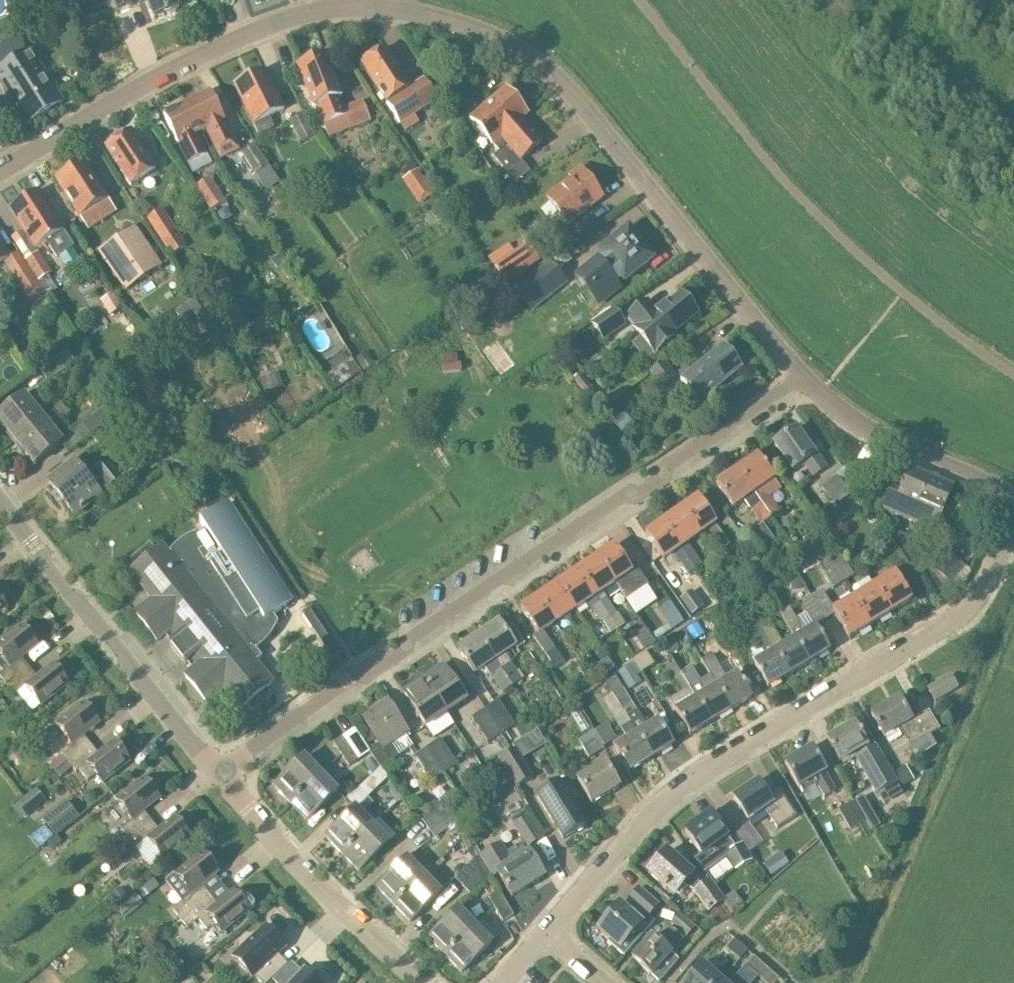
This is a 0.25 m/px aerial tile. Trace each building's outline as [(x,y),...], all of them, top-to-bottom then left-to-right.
[(117,9),(133,4),(132,0),(114,0),(117,9)] [(149,3),(154,18),(180,9),(176,0),(148,0),(149,3)] [(21,38),(0,52),(0,79),(0,78),(29,124),(64,102),(56,89),(59,87),(50,73),(45,76),(21,38)] [(385,47),(361,62),(362,64),(388,103),(401,124),(438,101),(425,80),(412,88),(406,79),(386,48),(385,47)] [(298,66),(296,67),(312,108),(316,107),(323,124),(324,124),(346,115),(352,128),(371,120),(363,101),(344,108),(339,97),(342,96),(327,60),(325,55),(321,57),(319,55),(312,58),(311,61),(298,66)] [(265,71),(235,85),(254,124),(285,109),(268,74),(266,70),(265,71)] [(523,118),(529,114),(506,88),(471,118),(494,145),(501,138),(523,118)] [(211,91),(187,102),(202,132),(206,130),(220,159),(239,149),(224,120),(225,120),(211,91)] [(463,120),(476,108),(467,97),(454,109),(463,120)] [(187,102),(164,114),(193,173),(212,163),(197,135),(202,132),(187,102)] [(304,113),(289,121),(301,143),(316,136),(304,113)] [(499,151),(494,157),(504,168),(496,175),(505,189),(524,177),(515,166),(521,160),(543,141),(523,118),(501,138),(494,145),(499,151)] [(131,185),(155,169),(131,132),(106,148),(131,185)] [(255,144),(241,154),(256,174),(269,165),(255,144)] [(84,161),(55,180),(79,216),(87,229),(99,222),(90,209),(108,198),(84,161)] [(546,198),(567,226),(603,198),(581,168),(571,176),(572,178),(546,198)] [(332,174),(331,179),(333,183),(338,184),(343,182),(344,177),(342,173),(337,171),(332,174)] [(418,171),(406,178),(414,190),(426,183),(418,171)] [(209,178),(195,187),(215,216),(229,207),(209,178)] [(74,245),(64,229),(65,229),(40,190),(10,210),(35,248),(48,240),(57,256),(74,245)] [(162,209),(147,219),(171,257),(186,247),(162,209)] [(135,226),(99,251),(127,291),(162,266),(135,226)] [(604,255),(579,273),(598,299),(619,284),(617,282),(622,278),(625,281),(653,258),(651,255),(652,252),(648,247),(645,247),(629,228),(600,251),(604,255)] [(11,257),(0,240),(0,264),(11,257)] [(515,251),(494,265),(507,283),(525,271),(539,261),(526,243),(515,251)] [(37,253),(25,261),(28,266),(38,281),(48,296),(57,290),(47,276),(51,273),(37,253)] [(274,261),(280,270),(289,263),(283,254),(274,261)] [(551,260),(516,288),(533,309),(567,281),(551,260)] [(28,266),(13,276),(33,308),(49,297),(48,296),(38,281),(28,266)] [(114,293),(101,301),(110,316),(124,308),(114,293)] [(648,301),(626,319),(654,356),(676,339),(678,338),(675,334),(699,315),(698,314),(682,294),(671,303),(669,300),(656,310),(656,311),(648,301)] [(614,309),(592,325),(603,341),(625,326),(614,309)] [(69,351),(76,362),(85,356),(78,345),(69,351)] [(701,402),(742,368),(724,346),(682,380),(701,402)] [(48,382),(76,362),(69,351),(40,371),(48,382)] [(367,353),(359,358),(359,364),(363,371),(374,364),(367,353)] [(331,371),(340,385),(361,372),(353,358),(331,371)] [(664,361),(648,374),(661,389),(676,377),(664,361)] [(279,373),(261,378),(265,392),(283,387),(279,373)] [(594,405),(601,399),(580,374),(573,379),(594,405)] [(45,420),(26,396),(0,417),(0,422),(16,442),(45,420)] [(91,435),(112,418),(118,414),(110,404),(82,425),(91,435)] [(130,407),(118,416),(125,425),(137,416),(130,407)] [(45,420),(16,442),(35,465),(61,443),(63,442),(62,441),(53,429),(62,421),(54,412),(45,420)] [(112,418),(91,435),(101,447),(122,430),(112,418)] [(360,427),(364,433),(375,427),(370,420),(360,427)] [(375,427),(364,433),(369,440),(379,434),(375,427)] [(818,457),(797,428),(774,444),(793,471),(804,463),(814,477),(828,467),(820,455),(818,457)] [(389,448),(378,455),(383,461),(393,455),(389,448)] [(757,457),(738,470),(755,494),(771,517),(781,511),(771,497),(782,489),(759,455),(757,457)] [(75,463),(49,484),(76,517),(102,496),(100,494),(109,487),(94,468),(90,471),(85,475),(76,464),(75,463)] [(932,477),(912,468),(903,489),(893,485),(884,508),(935,530),(954,486),(940,480),(941,476),(934,473),(932,477)] [(719,483),(717,484),(734,508),(744,501),(761,524),(771,517),(755,494),(738,470),(719,483)] [(388,480),(384,474),(374,480),(378,487),(388,480)] [(837,475),(821,487),(831,501),(847,489),(837,475)] [(388,480),(378,487),(383,494),(393,487),(388,480)] [(387,501),(397,494),(393,487),(383,494),(387,501)] [(402,501),(397,494),(387,501),(392,508),(402,501)] [(425,503),(421,497),(411,503),(415,510),(425,503)] [(731,544),(716,524),(699,498),(681,510),(699,535),(708,529),(723,550),(731,544)] [(137,615),(157,640),(165,634),(171,642),(170,643),(186,664),(188,663),(194,671),(187,677),(207,702),(225,688),(242,709),(248,704),(254,712),(273,697),(267,689),(272,685),(255,663),(263,658),(257,650),(259,649),(262,646),(266,642),(269,639),(272,635),(274,631),(276,627),(278,623),(274,615),(293,603),(229,505),(201,523),(207,532),(200,536),(199,534),(196,535),(192,537),(188,539),(184,541),(181,544),(177,547),(174,550),(171,553),(172,555),(170,557),(163,549),(157,553),(151,546),(132,561),(137,568),(132,572),(155,601),(137,615)] [(681,510),(664,522),(682,547),(696,569),(703,564),(688,543),(699,535),(681,510)] [(429,531),(440,525),(435,518),(425,525),(429,531)] [(409,533),(419,526),(414,520),(404,526),(409,533)] [(664,522),(647,534),(664,559),(674,553),(688,574),(696,569),(682,547),(664,522)] [(440,525),(429,531),(434,538),(444,531),(440,525)] [(413,540),(423,533),(419,526),(409,533),(413,540)] [(754,530),(742,537),(754,554),(765,546),(754,530)] [(423,533),(413,540),(418,547),(428,540),(423,533)] [(820,533),(804,544),(817,561),(827,554),(832,550),(820,533)] [(428,540),(418,547),(422,554),(432,547),(428,540)] [(615,545),(598,557),(615,583),(627,600),(648,586),(649,585),(637,567),(633,570),(623,556),(616,545),(615,545)] [(887,552),(898,571),(909,565),(897,546),(887,552)] [(951,583),(965,566),(947,552),(934,569),(951,583)] [(827,554),(817,561),(834,588),(844,582),(833,563),(827,554)] [(598,557),(578,571),(595,597),(603,591),(614,584),(615,583),(598,557)] [(843,557),(833,563),(844,582),(854,576),(843,557)] [(578,571),(559,583),(576,609),(585,603),(591,611),(594,610),(603,623),(605,626),(611,634),(617,630),(600,605),(595,597),(578,571)] [(875,586),(891,613),(912,600),(896,574),(875,586)] [(791,579),(793,591),(803,590),(801,578),(791,579)] [(559,583),(539,596),(557,622),(558,622),(576,609),(559,583)] [(871,626),(891,613),(875,586),(854,599),(871,626)] [(822,590),(811,597),(822,616),(825,621),(835,615),(833,611),(835,611),(822,590)] [(693,591),(681,600),(693,615),(704,607),(693,591)] [(539,596),(521,608),(538,634),(533,637),(554,669),(565,662),(544,631),(557,622),(539,596)] [(811,597),(800,603),(806,613),(811,622),(822,616),(811,597)] [(600,605),(617,630),(626,624),(619,613),(618,614),(608,599),(600,605)] [(854,599),(835,611),(833,611),(835,615),(850,638),(871,626),(854,599)] [(658,609),(668,625),(672,629),(672,630),(684,622),(670,601),(658,609)] [(810,663),(831,650),(816,626),(805,633),(790,607),(780,614),(795,639),(810,663)] [(310,609),(303,614),(312,628),(320,623),(310,609)] [(641,647),(654,636),(638,618),(626,628),(641,647)] [(769,621),(759,627),(775,651),(789,676),(810,663),(795,639),(785,645),(769,621)] [(513,687),(523,680),(505,653),(515,646),(499,622),(479,636),(495,660),(513,687)] [(699,625),(687,632),(693,642),(704,635),(699,625)] [(0,644),(0,655),(2,657),(0,658),(0,667),(4,672),(0,675),(0,677),(7,686),(30,668),(23,659),(38,647),(23,626),(0,644)] [(769,689),(789,676),(775,651),(759,627),(750,632),(766,657),(754,664),(769,689)] [(725,635),(720,638),(726,649),(731,646),(725,635)] [(479,636),(459,649),(475,673),(485,667),(491,677),(492,676),(503,692),(512,686),(495,660),(479,636)] [(672,637),(664,642),(670,654),(679,649),(672,637)] [(648,653),(635,661),(642,670),(654,662),(648,653)] [(713,654),(701,661),(710,675),(716,686),(732,710),(752,698),(737,673),(728,679),(713,654)] [(609,658),(600,664),(606,673),(614,667),(609,658)] [(674,662),(665,668),(680,693),(669,700),(676,711),(691,735),(711,723),(681,673),(674,662)] [(30,668),(7,686),(15,695),(18,693),(26,687),(41,705),(42,707),(69,684),(53,664),(37,677),(30,668)] [(630,690),(642,683),(631,664),(618,672),(630,690)] [(443,665),(423,678),(448,714),(467,701),(443,665)] [(692,667),(681,673),(711,723),(732,710),(716,686),(710,675),(700,680),(692,667)] [(616,676),(606,683),(613,694),(636,734),(651,758),(672,745),(657,721),(648,727),(624,687),(624,688),(616,676)] [(936,701),(958,688),(950,676),(928,689),(936,701)] [(423,678),(403,691),(428,728),(434,737),(454,724),(448,714),(423,678)] [(613,694),(603,700),(625,737),(614,744),(616,747),(631,771),(651,758),(636,734),(613,694)] [(498,699),(485,708),(502,733),(515,725),(498,699)] [(936,746),(930,736),(940,730),(929,710),(912,720),(899,699),(872,715),(885,737),(900,728),(911,747),(910,747),(916,758),(936,746)] [(384,750),(409,733),(388,702),(363,719),(384,750)] [(85,703),(57,725),(72,744),(61,753),(69,763),(92,745),(85,736),(101,723),(85,703)] [(485,708),(471,718),(488,743),(502,733),(485,708)] [(855,725),(828,741),(841,764),(855,756),(876,794),(897,782),(874,742),(867,745),(855,725)] [(595,734),(592,726),(576,735),(590,758),(604,750),(603,748),(614,741),(606,728),(595,734)] [(355,730),(345,737),(360,759),(370,752),(355,730)] [(345,737),(334,744),(349,766),(360,759),(345,737)] [(441,739),(427,748),(444,773),(457,764),(441,739)] [(131,761),(115,741),(99,755),(92,745),(69,763),(77,773),(80,770),(88,780),(95,774),(104,784),(131,761)] [(427,748),(414,757),(430,782),(444,773),(427,748)] [(517,788),(534,778),(517,749),(500,759),(517,788)] [(813,749),(786,764),(801,789),(801,788),(803,792),(817,784),(825,798),(836,790),(826,774),(827,773),(813,749)] [(322,774),(306,757),(274,787),(291,805),(323,774),(327,770),(322,774)] [(501,762),(491,768),(503,786),(512,780),(501,762)] [(593,804),(620,788),(605,764),(578,780),(593,804)] [(379,769),(359,788),(368,797),(388,778),(379,769)] [(902,769),(895,774),(902,787),(910,782),(902,769)] [(323,774),(291,805),(307,822),(339,791),(323,774)] [(144,779),(117,801),(132,820),(121,829),(129,839),(152,821),(145,812),(160,799),(144,779)] [(558,782),(537,795),(564,839),(586,826),(571,802),(578,798),(567,780),(560,784),(558,782)] [(734,797),(733,798),(748,820),(764,809),(765,810),(778,829),(797,816),(779,790),(768,797),(758,781),(734,797)] [(22,820),(35,809),(46,800),(36,788),(26,796),(12,808),(22,820)] [(865,796),(853,802),(865,822),(876,816),(865,796)] [(428,829),(429,828),(451,812),(443,800),(421,819),(428,829)] [(853,802),(839,810),(850,830),(865,822),(853,802)] [(45,822),(55,834),(77,817),(67,804),(45,822)] [(374,825),(357,807),(326,837),(342,855),(374,825),(379,820),(379,819),(374,825)] [(429,828),(428,829),(435,838),(458,822),(451,812),(429,828)] [(703,856),(728,837),(711,814),(686,833),(703,856)] [(528,816),(515,824),(529,846),(542,838),(528,816)] [(152,821),(129,839),(152,868),(191,837),(174,817),(159,830),(152,821)] [(359,873),(391,843),(391,842),(396,837),(379,820),(374,825),(342,855),(359,873)] [(501,842),(479,855),(493,878),(499,875),(512,896),(544,876),(529,852),(528,853),(522,842),(507,851),(501,842)] [(743,844),(726,854),(736,870),(753,860),(743,844)] [(694,890),(701,885),(694,875),(694,874),(669,851),(649,874),(674,897),(685,884),(694,890)] [(210,895),(211,895),(204,886),(220,873),(204,854),(177,876),(165,887),(182,905),(175,910),(182,918),(210,895)] [(393,906),(425,875),(431,870),(415,854),(378,890),(393,906)] [(781,854),(765,864),(772,875),(788,865),(781,854)] [(478,856),(455,878),(464,888),(486,868),(478,856)] [(473,897),(492,878),(486,868),(464,888),(473,897)] [(410,923),(439,896),(442,893),(447,887),(431,870),(425,875),(393,906),(410,923)] [(701,885),(694,890),(709,911),(723,901),(708,880),(701,885)] [(618,901),(595,926),(610,939),(608,941),(625,956),(655,921),(649,916),(658,907),(660,904),(657,901),(639,885),(627,899),(630,902),(625,907),(622,904),(618,901)] [(182,918),(181,919),(188,929),(199,920),(207,930),(214,924),(223,934),(251,911),(234,891),(218,904),(210,895),(182,918)] [(504,923),(515,915),(500,891),(489,898),(504,923)] [(123,916),(142,902),(137,893),(118,909),(123,916)] [(460,909),(429,938),(445,956),(476,926),(460,909)] [(672,953),(684,939),(683,938),(685,936),(686,937),(695,927),(680,913),(671,923),(673,925),(670,927),(670,928),(658,941),(652,937),(633,959),(659,982),(679,959),(672,953)] [(233,957),(252,978),(255,976),(262,982),(268,982),(283,969),(273,958),(285,947),(266,926),(233,957)] [(476,926),(445,956),(462,973),(493,943),(477,926),(476,926)] [(735,939),(727,948),(740,959),(747,950),(735,939)] [(158,942),(145,952),(153,962),(166,952),(158,942)] [(754,956),(746,965),(758,976),(766,967),(754,956)] [(721,981),(702,964),(686,982),(719,982),(721,981)] [(758,976),(766,982),(775,982),(779,979),(766,967),(758,976)] [(299,982),(321,982),(309,972),(299,982)]
